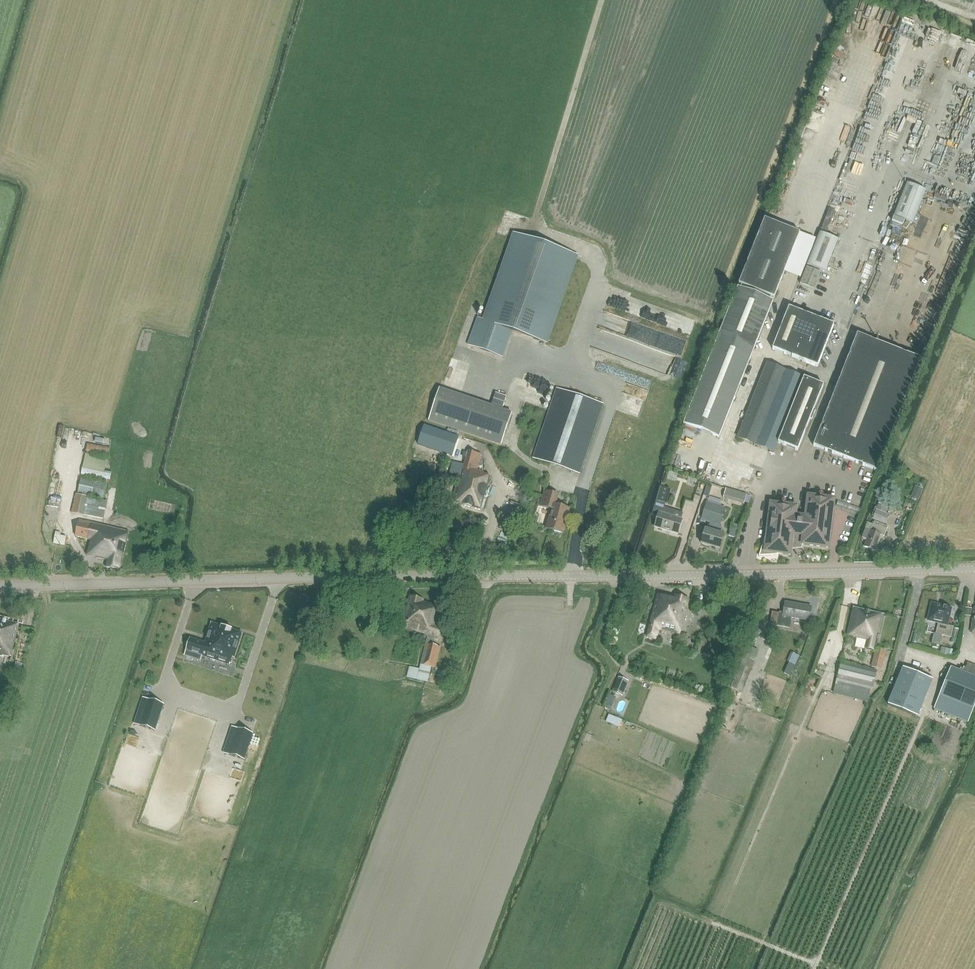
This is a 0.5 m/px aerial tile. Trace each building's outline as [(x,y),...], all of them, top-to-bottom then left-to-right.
[(883,35),(893,39),(896,29),(885,26),(883,35)] [(902,41),(906,32),(899,30),(896,39),(902,41)] [(915,37),(909,35),(906,43),(912,45),(915,37)] [(932,57),(938,58),(941,48),(935,47),(932,57)] [(828,67),(839,79),(843,74),(832,62),(828,67)] [(904,119),(916,122),(918,112),(906,109),(904,119)] [(907,145),(912,130),(906,128),(900,142),(907,145)] [(829,209),(825,220),(831,222),(835,211),(829,209)] [(742,285),(741,288),(738,287),(684,424),(719,438),(773,301),(771,300),(772,297),(775,298),(800,233),(765,219),(740,284),(742,285)] [(468,345),(503,357),(512,331),(546,343),(577,255),(513,233),(483,320),(477,318),(468,345)] [(828,273),(841,241),(820,233),(808,265),(828,273)] [(807,267),(800,284),(814,290),(821,273),(807,267)] [(644,317),(648,307),(642,305),(638,315),(644,317)] [(773,349),(818,367),(834,325),(789,307),(773,349)] [(647,327),(625,319),(620,331),(638,339),(639,336),(643,337),(647,327)] [(921,359),(902,352),(857,335),(814,446),(877,471),(921,359)] [(741,428),(738,437),(775,452),(778,443),(798,451),(824,386),(804,378),(790,372),(767,363),(744,420),(743,420),(740,427),(741,428)] [(580,474),(603,404),(557,388),(533,458),(580,474)] [(439,389),(429,421),(501,445),(512,413),(439,389)] [(425,427),(418,446),(452,457),(459,438),(425,427)] [(72,441),(69,452),(75,454),(78,443),(72,441)] [(87,452),(108,456),(110,447),(88,443),(87,452)] [(452,502),(452,503),(483,511),(487,498),(485,497),(490,475),(477,472),(481,454),(467,450),(459,486),(456,486),(452,502)] [(82,475),(111,480),(112,472),(105,470),(108,458),(86,454),(82,475)] [(672,456),(671,464),(680,465),(681,457),(672,456)] [(81,478),(78,495),(88,497),(91,498),(95,481),(81,478)] [(95,481),(91,498),(104,501),(107,483),(95,481)] [(710,484),(708,492),(720,495),(721,486),(710,484)] [(746,495),(727,489),(724,498),(743,504),(744,502),(746,495)] [(914,490),(912,497),(917,499),(918,499),(921,493),(914,490)] [(562,533),(569,508),(556,504),(558,495),(544,491),(540,506),(552,510),(546,529),(562,533)] [(76,494),(72,513),(84,515),(88,497),(78,495),(76,494)] [(656,500),(652,516),(659,518),(656,527),(677,534),(683,513),(665,508),(666,503),(668,497),(658,494),(656,500)] [(764,540),(759,557),(778,556),(778,554),(791,555),(792,544),(802,543),(802,545),(828,548),(834,499),(808,496),(805,518),(796,516),(797,508),(771,505),(766,540),(764,540)] [(88,497),(84,515),(103,519),(107,501),(104,501),(91,498),(88,497)] [(719,533),(727,508),(707,502),(701,521),(709,523),(708,530),(706,529),(701,544),(720,550),(724,535),(719,533)] [(46,512),(54,513),(55,505),(47,504),(46,512)] [(885,524),(889,515),(886,514),(889,508),(879,504),(877,510),(872,520),(885,524)] [(80,520),(76,536),(90,540),(87,555),(108,559),(106,568),(121,568),(129,531),(109,527),(80,520)] [(732,522),(728,535),(735,537),(739,524),(732,522)] [(867,540),(864,547),(875,552),(881,535),(884,537),(888,527),(875,522),(870,531),(865,529),(862,538),(867,540)] [(658,595),(647,638),(655,639),(658,636),(660,631),(680,635),(689,600),(658,595)] [(421,665),(419,669),(410,667),(407,677),(428,682),(431,668),(435,668),(434,670),(437,671),(438,668),(436,667),(441,647),(432,644),(434,639),(438,640),(442,625),(436,622),(440,610),(432,607),(433,605),(424,602),(424,601),(410,596),(400,628),(427,637),(420,664),(421,665)] [(790,628),(791,622),(792,618),(803,620),(809,621),(811,609),(809,607),(806,606),(785,602),(783,614),(779,614),(772,612),(770,624),(777,625),(790,628)] [(932,604),(928,620),(939,622),(936,634),(934,633),(932,643),(939,645),(942,635),(951,638),(954,627),(946,625),(946,624),(947,625),(951,608),(932,604)] [(865,649),(875,651),(876,647),(883,614),(854,608),(847,636),(854,637),(854,638),(858,639),(856,646),(865,648),(865,649)] [(20,624),(5,621),(0,640),(0,656),(3,657),(3,656),(11,657),(20,624)] [(242,633),(211,623),(205,643),(190,638),(185,656),(200,661),(202,656),(230,665),(232,658),(234,658),(242,633)] [(778,628),(769,626),(766,641),(775,643),(778,628)] [(372,632),(366,651),(373,653),(379,634),(372,632)] [(743,692),(759,651),(748,647),(732,688),(743,692)] [(886,650),(876,647),(875,651),(876,651),(872,667),(881,669),(886,650)] [(793,653),(789,663),(795,665),(799,656),(793,653)] [(868,703),(877,671),(842,662),(833,694),(868,703)] [(890,701),(921,712),(935,674),(904,663),(890,701)] [(974,705),(974,677),(951,667),(933,710),(967,723),(974,705)] [(619,677),(613,692),(623,696),(629,682),(619,677)] [(609,693),(605,704),(612,706),(615,695),(609,693)] [(624,708),(626,701),(619,699),(617,707),(624,708)] [(164,705),(149,700),(143,717),(137,715),(134,724),(155,731),(164,705)] [(608,713),(605,720),(618,725),(621,718),(608,713)] [(253,734),(238,729),(231,749),(225,747),(224,753),(244,760),(253,734)] [(128,734),(127,742),(135,743),(136,734),(128,734)] [(232,767),(230,775),(240,778),(242,769),(232,767)]
